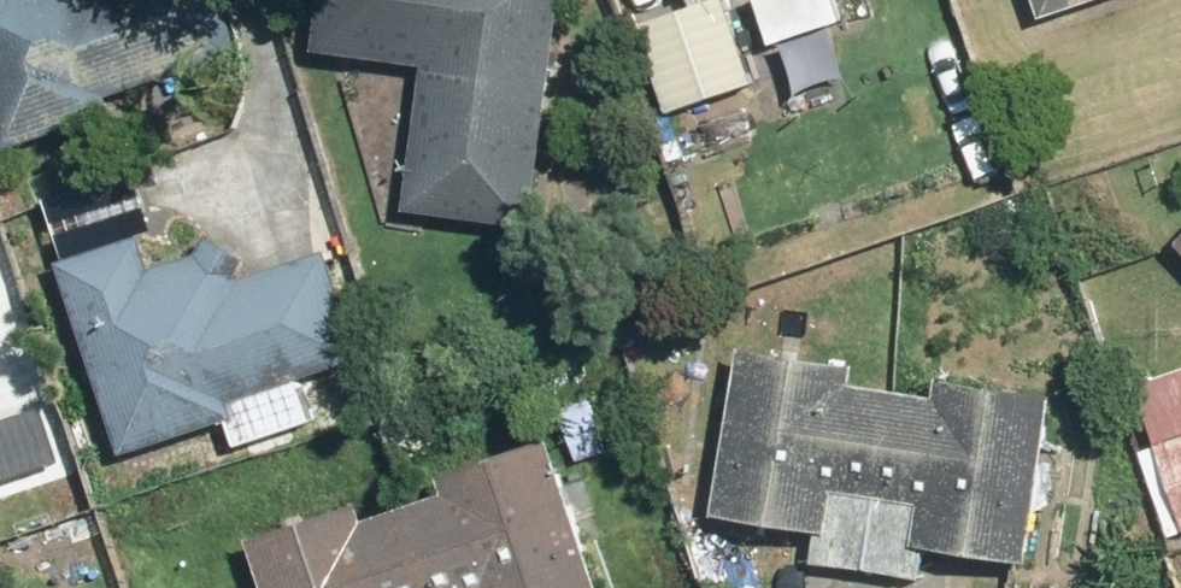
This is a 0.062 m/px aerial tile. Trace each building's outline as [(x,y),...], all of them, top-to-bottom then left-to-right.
[(6,150),(112,112),(108,100),(236,54),(217,0),(0,0),(0,134),(6,150)] [(554,0),(318,0),(313,54),(418,63),(404,215),(534,227),(554,0)] [(829,0),(753,0),(769,46),(837,24),(829,0)] [(1042,24),(1112,0),(1034,0),(1042,24)] [(721,3),(641,27),(667,113),(747,88),(721,3)] [(136,236),(54,264),(89,365),(88,366),(86,366),(85,367),(84,368),(82,369),(81,370),(80,371),(80,372),(79,374),(78,375),(78,376),(77,378),(77,379),(77,381),(77,382),(77,384),(78,386),(78,387),(79,388),(80,389),(80,391),(81,392),(83,393),(84,394),(85,395),(86,396),(88,396),(89,396),(91,397),(92,397),(94,397),(95,397),(97,397),(98,396),(99,396),(120,454),(225,417),(237,452),(376,404),(323,252),(236,283),(222,242),(147,268),(136,236)] [(716,519),(816,535),(811,565),(928,583),(932,554),(1029,569),(1055,404),(741,355),(716,519)] [(1138,389),(1158,447),(1137,454),(1164,534),(1180,528),(1180,374),(1138,389)] [(41,408),(0,423),(0,484),(60,463),(41,408)] [(247,545),(262,587),(599,587),(547,442),(434,482),(439,495),(364,522),(358,506),(247,545)]
